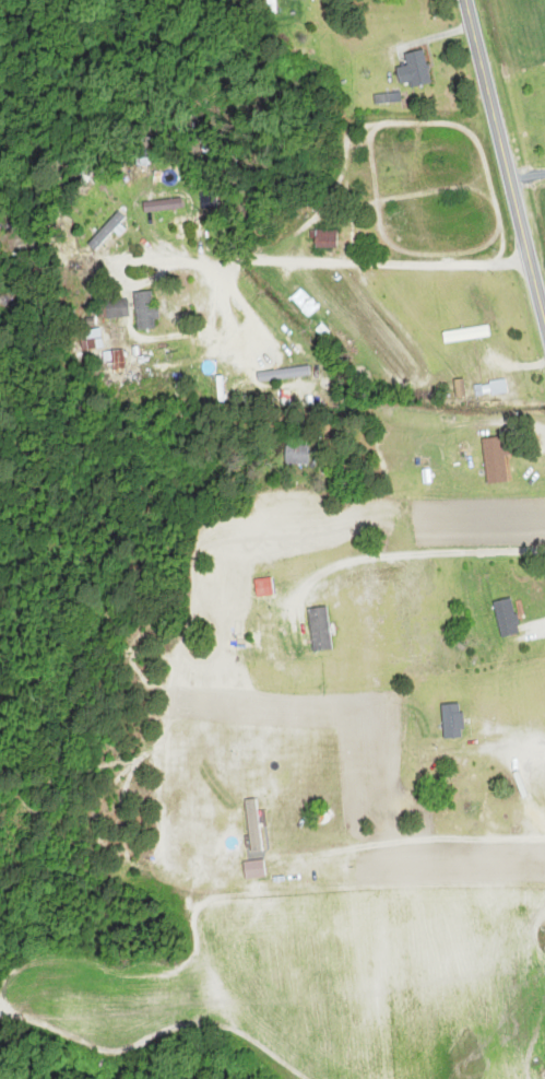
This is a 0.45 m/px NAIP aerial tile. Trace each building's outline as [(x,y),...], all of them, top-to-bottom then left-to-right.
[(281,13),(279,0),(267,0),(270,15),(281,13)] [(430,84),(424,51),(405,54),(407,67),(397,69),(401,89),(430,84)] [(143,203),(143,213),(182,211),(181,201),(143,203)] [(337,230),(314,230),(314,249),(337,249),(337,230)] [(152,293),(136,293),(136,329),(157,329),(157,305),(152,305),(152,293)] [(127,301),(106,303),(108,319),(129,317),(127,301)] [(490,336),(488,326),(444,333),(445,343),(490,336)] [(263,380),(310,377),(309,368),(263,371),(263,380)] [(507,482),(505,437),(484,438),(485,482),(507,482)] [(309,466),(309,446),(286,446),(286,466),(309,466)] [(501,636),(519,633),(513,598),(495,601),(501,636)] [(313,652),(332,649),(327,607),(308,609),(313,652)] [(463,738),(463,704),(443,704),(443,738),(463,738)]
